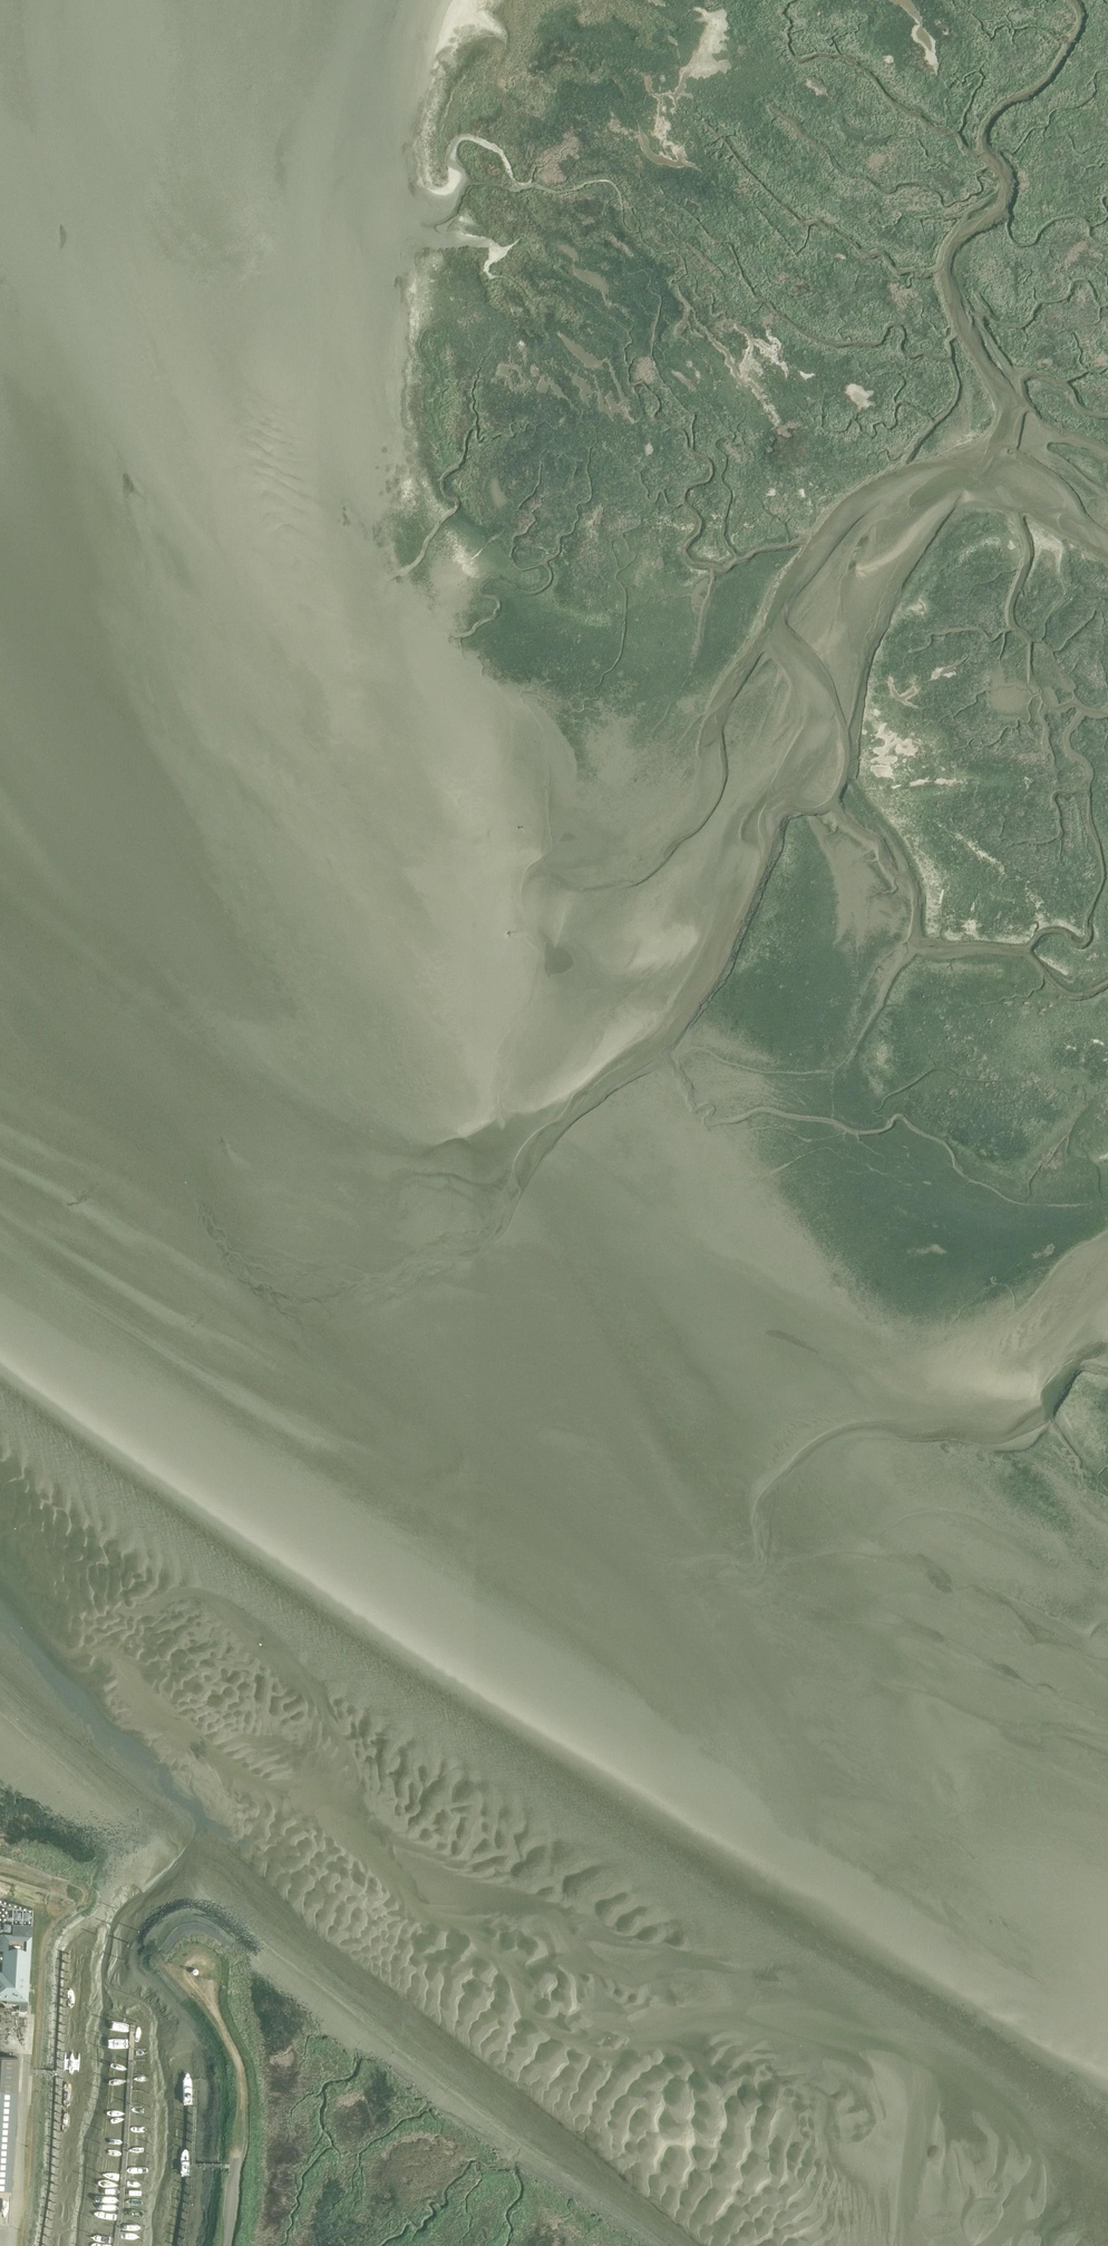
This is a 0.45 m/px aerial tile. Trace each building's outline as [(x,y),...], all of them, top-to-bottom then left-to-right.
[(3,1949),(3,1956),(2,1972),(1,1972),(0,1972),(0,1999),(4,1999),(5,1999),(7,1999),(7,2003),(20,2004),(20,2010),(27,2010),(27,2004),(29,1972),(30,1954),(30,1951),(32,1926),(13,1925),(13,1935),(2,1934),(0,1934),(0,1949),(3,1949)] [(12,2191),(17,2091),(19,2059),(0,2057),(0,2190),(12,2191)]
